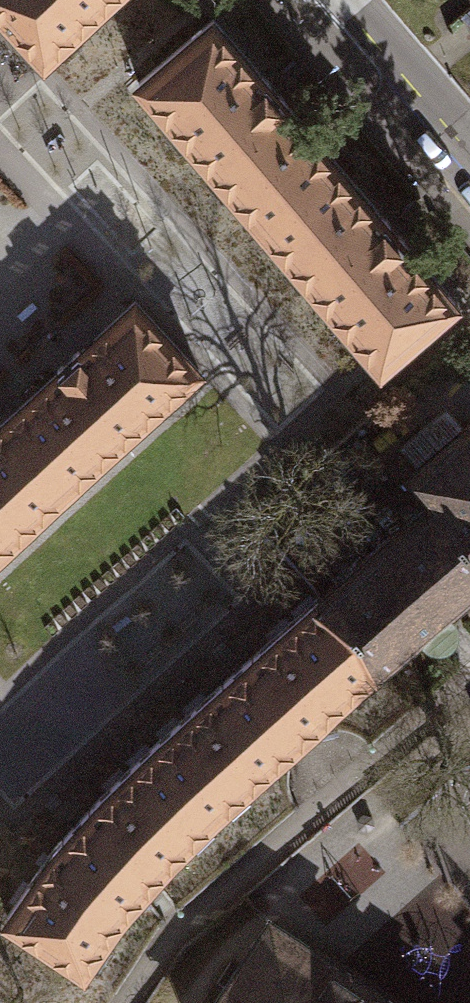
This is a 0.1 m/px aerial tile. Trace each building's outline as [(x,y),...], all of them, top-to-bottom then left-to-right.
[(37,60),(101,0),(0,0),(0,21),(37,60)] [(251,230),(256,225),(336,156),(212,16),(134,84),(229,192),(181,234),(247,309),(289,273),(251,230)] [(256,225),(379,366),(458,298),(336,156),(256,225)] [(73,489),(204,366),(136,294),(5,416),(73,489)] [(73,489),(5,416),(0,421),(0,556),(73,489)] [(469,539),(469,420),(411,470),(432,496),(469,539)] [(378,664),(420,626),(430,631),(443,633),(454,625),(455,612),(449,601),(469,582),(469,539),(432,496),(316,594),(378,664)] [(155,742),(216,807),(378,664),(316,594),(155,742)] [(216,807),(155,742),(52,848),(7,913),(84,967),(121,908),(216,807)] [(272,921),(217,1002),(394,1002),(272,921)]
